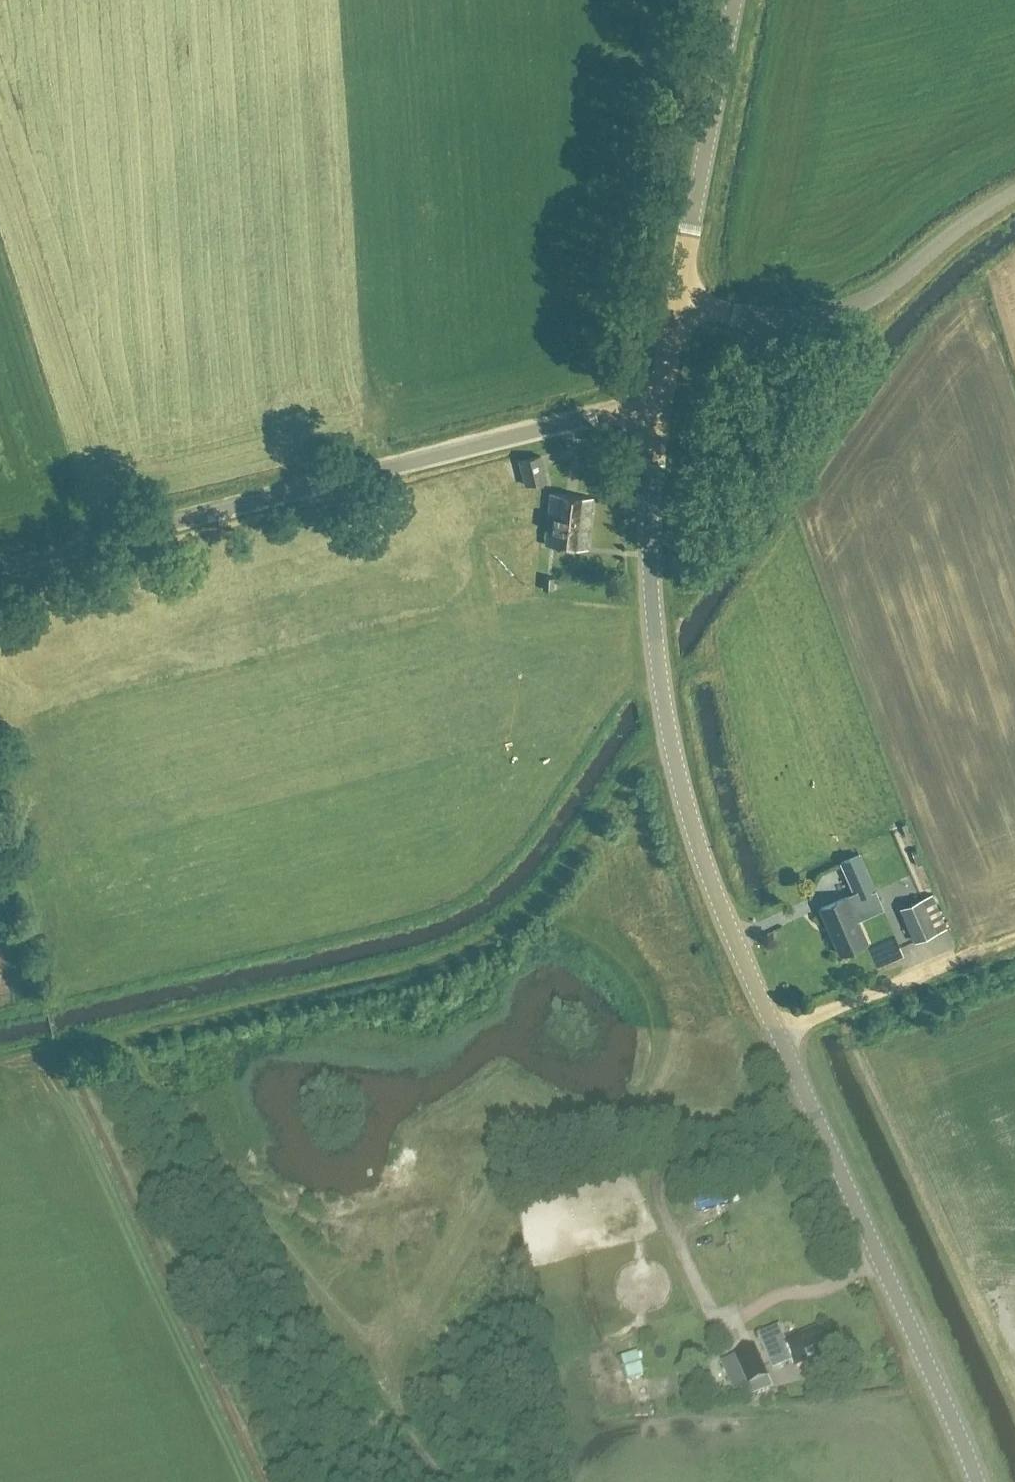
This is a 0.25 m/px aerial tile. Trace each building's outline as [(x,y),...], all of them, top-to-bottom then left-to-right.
[(528,485),(548,480),(542,456),(522,461),(528,485)] [(520,459),(509,461),(516,493),(526,490),(520,459)] [(588,549),(594,497),(552,493),(546,544),(588,549)] [(555,590),(556,577),(544,576),(542,589),(555,590)] [(876,890),(860,854),(842,862),(858,898),(876,890)] [(933,894),(902,908),(917,941),(948,927),(933,894)] [(842,954),(868,942),(848,896),(821,908),(842,954)] [(759,1336),(768,1356),(774,1370),(791,1363),(793,1369),(825,1355),(815,1331),(798,1339),(797,1336),(782,1343),(776,1329),(759,1336)] [(746,1388),(768,1378),(755,1348),(734,1357),(746,1388)] [(632,1380),(647,1375),(638,1349),(623,1355),(632,1380)] [(733,1393),(746,1388),(734,1357),(720,1363),(733,1393)]
